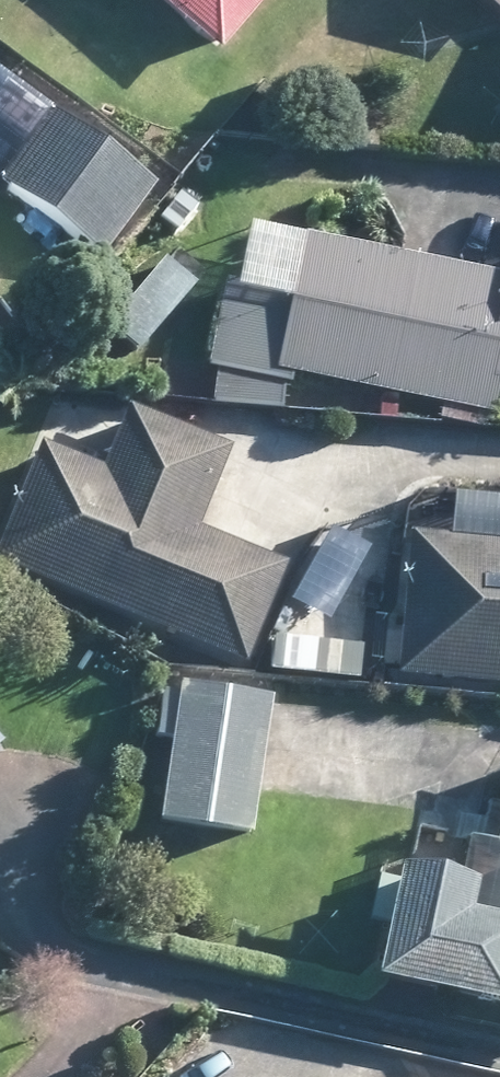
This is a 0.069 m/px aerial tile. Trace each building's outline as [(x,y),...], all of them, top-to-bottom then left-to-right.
[(217,52),(263,0),(156,0),(217,52)] [(499,16),(499,0),(482,0),(499,16)] [(81,241),(87,244),(102,256),(155,182),(53,109),(0,182),(81,241)] [(406,255),(302,235),(289,295),(223,282),(206,366),(218,369),(211,403),(277,409),(282,382),(288,384),(290,374),(443,406),(438,420),(484,429),(486,415),(494,417),(497,402),(499,387),(499,275),(406,255)] [(191,432),(128,405),(102,466),(38,441),(0,531),(0,565),(246,666),(288,563),(198,526),(231,447),(191,432)] [(454,494),(449,537),(409,535),(404,606),(397,676),(499,685),(499,497),(454,494)] [(355,670),(356,660),(358,636),(309,632),(306,666),(355,670)] [(258,786),(269,701),(270,693),(176,681),(175,691),(160,689),(154,738),(169,739),(159,820),(252,832),(258,786)] [(495,846),(467,839),(457,882),(439,879),(398,870),(395,881),(374,980),(499,1007),(499,824),(495,846)]
